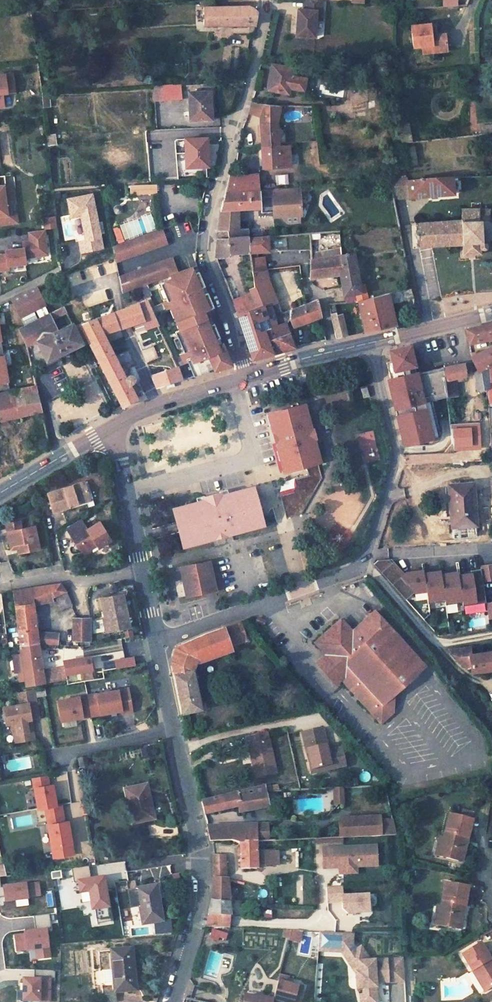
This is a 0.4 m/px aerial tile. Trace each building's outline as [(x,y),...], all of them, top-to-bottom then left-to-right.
[(57,3),(29,4),(29,11),(57,9),(57,3)] [(298,12),(296,38),(313,39),(315,21),(315,13),(318,13),(319,4),(304,3),(304,12),(298,12)] [(248,5),(203,7),(204,25),(249,25),(255,25),(257,11),(253,7),(248,5)] [(436,22),(429,23),(431,35),(437,35),(436,22)] [(429,23),(412,25),(414,47),(423,46),(423,53),(446,51),(444,34),(437,35),(431,35),(429,23)] [(305,70),(272,64),(268,90),(288,93),(289,88),(304,90),(306,79),(304,78),(305,70)] [(11,73),(0,75),(0,106),(3,106),(1,93),(14,91),(11,73)] [(375,98),(375,83),(368,83),(359,83),(359,94),(354,95),(357,103),(368,98),(375,98)] [(180,84),(161,85),(162,100),(181,98),(180,84)] [(210,91),(189,92),(190,120),(211,119),(210,91)] [(49,92),(40,92),(42,107),(51,107),(49,92)] [(141,111),(153,108),(151,99),(139,102),(141,111)] [(281,105),(251,101),(247,112),(261,116),(260,124),(261,146),(279,145),(277,123),(281,105)] [(54,134),(45,134),(46,146),(56,144),(54,134)] [(206,139),(185,139),(186,166),(207,165),(206,139)] [(150,142),(151,157),(150,158),(151,177),(176,175),(174,140),(150,142)] [(279,145),(261,146),(262,166),(290,165),(289,144),(279,145)] [(414,145),(402,147),(403,155),(405,166),(417,164),(414,145)] [(257,174),(229,176),(225,192),(258,190),(257,174)] [(5,214),(4,202),(12,201),(10,184),(4,185),(3,175),(0,175),(0,215),(5,214)] [(407,178),(390,179),(394,199),(454,193),(452,176),(407,180),(407,178)] [(130,184),(130,194),(158,193),(157,183),(130,184)] [(304,213),(302,186),(258,190),(260,206),(264,206),(264,211),(277,210),(277,215),(285,214),(301,213),(304,213)] [(258,190),(225,192),(221,205),(220,210),(219,229),(222,229),(228,229),(229,237),(248,236),(248,237),(258,237),(258,230),(247,231),(247,228),(238,229),(238,208),(260,206),(258,190)] [(416,223),(417,246),(463,244),(463,255),(472,254),(480,253),(480,249),(484,249),(486,247),(486,246),(486,241),(491,237),(491,236),(491,224),(491,222),(490,221),(488,221),(489,208),(462,208),(462,219),(416,223)] [(15,221),(14,213),(5,214),(0,215),(0,223),(15,221)] [(43,216),(44,228),(57,227),(56,216),(43,216)] [(120,225),(114,227),(118,242),(124,241),(120,225)] [(30,231),(31,241),(23,242),(23,248),(5,250),(6,254),(0,254),(0,269),(8,268),(7,265),(25,262),(24,256),(46,254),(43,229),(30,231)] [(162,229),(112,247),(115,262),(167,243),(162,229)] [(222,238),(218,238),(216,258),(226,258),(230,253),(249,252),(248,237),(248,236),(229,237),(222,238)] [(258,237),(248,237),(249,252),(257,251),(261,251),(269,251),(267,236),(258,237)] [(354,252),(341,255),(343,270),(340,275),(342,287),(343,291),(344,297),(339,297),(339,302),(348,301),(358,301),(357,293),(361,292),(354,252)] [(341,255),(312,260),(311,278),(340,275),(343,270),(341,255)] [(173,257),(117,277),(119,292),(170,275),(178,272),(173,257)] [(257,258),(250,259),(252,271),(266,269),(264,257),(257,258)] [(214,311),(197,265),(178,272),(170,275),(171,278),(163,282),(161,286),(167,300),(164,302),(167,309),(175,306),(181,319),(176,322),(179,329),(175,331),(183,352),(180,353),(183,360),(186,359),(194,376),(231,365),(218,335),(210,316),(213,315),(214,311)] [(284,322),(273,293),(270,283),(268,280),(268,278),(262,280),(260,277),(267,274),(266,269),(252,271),(254,287),(248,289),(250,294),(252,302),(259,299),(262,306),(270,327),(284,322)] [(231,276),(224,279),(232,301),(240,298),(231,276)] [(45,303),(37,286),(12,298),(25,324),(38,318),(33,309),(45,303)] [(412,289),(389,294),(391,303),(413,297),(412,289)] [(361,292),(357,293),(358,301),(368,299),(366,291),(361,292)] [(240,298),(232,301),(237,314),(262,306),(259,299),(252,302),(250,294),(240,298)] [(368,299),(358,301),(365,332),(395,325),(391,303),(389,294),(368,299)] [(317,300),(289,310),(289,317),(293,327),(321,316),(317,300)] [(122,309),(113,313),(120,329),(154,317),(146,301),(122,309)] [(335,303),(328,304),(330,314),(337,312),(335,303)] [(63,306),(49,312),(53,319),(67,312),(63,306)] [(262,306),(237,314),(253,358),(272,353),(264,329),(270,327),(262,306)] [(25,324),(18,327),(25,343),(26,346),(31,343),(36,341),(46,361),(88,341),(79,325),(74,326),(72,323),(58,329),(53,319),(49,312),(38,318),(25,324)] [(337,312),(330,314),(336,338),(348,335),(343,313),(337,315),(337,312)] [(113,313),(79,325),(88,341),(93,351),(121,406),(136,398),(134,393),(128,384),(133,380),(133,379),(133,377),(131,375),(129,375),(125,376),(120,368),(103,335),(120,329),(113,313)] [(270,327),(264,329),(272,353),(294,347),(285,323),(284,322),(270,327)] [(466,330),(469,343),(491,338),(491,323),(466,330)] [(163,334),(147,341),(157,362),(173,355),(163,334)] [(31,343),(26,346),(30,360),(35,359),(31,343)] [(432,399),(447,396),(446,381),(443,367),(417,372),(417,370),(415,371),(414,364),(416,364),(411,343),(390,348),(393,359),(387,360),(390,376),(388,377),(394,407),(397,406),(398,413),(395,413),(402,443),(439,435),(432,399)] [(472,356),(478,369),(474,373),(477,390),(488,386),(488,381),(489,365),(491,364),(491,346),(472,356)] [(463,362),(443,367),(446,381),(447,396),(457,395),(455,381),(455,378),(465,376),(463,362)] [(125,366),(120,368),(125,376),(129,375),(125,366)] [(178,366),(151,375),(155,387),(183,379),(179,368),(178,366)] [(133,380),(128,384),(134,393),(138,391),(133,380)] [(36,385),(15,389),(18,403),(26,401),(28,414),(42,411),(36,385)] [(363,398),(370,396),(367,386),(360,388),(363,398)] [(28,414),(26,401),(18,403),(15,389),(0,393),(0,420),(28,414)] [(266,422),(275,449),(276,448),(280,458),(278,459),(283,473),(298,468),(306,466),(318,462),(325,460),(309,400),(266,412),(269,421),(266,422)] [(44,420),(36,421),(41,446),(49,444),(44,420)] [(355,434),(361,463),(379,459),(373,430),(355,434)] [(463,433),(452,434),(454,452),(454,453),(466,451),(463,433)] [(301,514),(323,477),(318,462),(306,466),(307,471),(293,476),(295,483),(293,488),(280,493),(287,519),(301,514)] [(82,483),(45,495),(51,513),(69,507),(68,505),(75,503),(76,505),(85,502),(82,494),(85,493),(82,483)] [(472,484),(450,486),(451,502),(454,502),(456,525),(475,524),(473,498),(472,484)] [(220,492),(204,497),(205,501),(178,509),(181,519),(178,519),(183,537),(187,536),(189,546),(241,530),(240,528),(250,525),(251,527),(263,523),(259,507),(257,507),(255,499),(256,498),(252,485),(221,495),(220,492)] [(89,549),(94,547),(95,548),(107,541),(96,523),(85,530),(79,520),(64,530),(74,545),(72,549),(77,552),(81,557),(88,553),(89,549)] [(40,549),(35,526),(22,528),(21,521),(7,524),(11,544),(22,542),(24,552),(40,549)] [(24,552),(22,542),(11,544),(12,548),(19,547),(20,553),(24,552)] [(378,561),(374,565),(381,573),(392,563),(389,560),(378,561)] [(209,561),(181,567),(187,596),(215,590),(209,561)] [(392,563),(381,573),(406,600),(416,592),(402,576),(405,573),(393,562),(392,563)] [(480,565),(480,568),(481,573),(491,571),(491,563),(480,565)] [(470,572),(458,574),(462,601),(462,605),(485,601),(482,581),(481,573),(480,568),(470,569),(470,572)] [(405,572),(405,573),(402,576),(416,592),(426,590),(423,572),(423,569),(405,572)] [(440,570),(423,572),(426,590),(428,603),(444,601),(440,573),(440,570)] [(457,571),(440,573),(444,601),(445,604),(462,601),(458,574),(457,571)] [(481,573),(482,581),(491,579),(491,571),(481,573)] [(60,584),(13,591),(15,607),(33,605),(51,600),(50,597),(65,591),(60,584)] [(65,591),(50,597),(51,600),(56,612),(72,605),(65,590),(65,591)] [(100,597),(103,616),(107,615),(109,630),(125,628),(121,594),(100,597)] [(33,605),(15,607),(20,645),(38,644),(57,645),(58,633),(37,631),(33,605)] [(341,620),(316,642),(328,654),(326,660),(324,670),(335,683),(342,678),(381,720),(391,710),(393,692),(422,665),(374,612),(352,632),(341,620)] [(109,630),(107,615),(103,616),(101,616),(102,631),(109,630)] [(470,619),(470,627),(484,627),(484,618),(470,619)] [(91,619),(73,619),(74,640),(91,640),(91,619)] [(241,621),(224,627),(231,647),(248,641),(241,621)] [(207,633),(190,640),(197,660),(199,659),(213,654),(231,647),(224,627),(207,633)] [(133,628),(124,630),(125,637),(134,635),(133,628)] [(190,640),(176,646),(171,660),(173,669),(191,665),(197,660),(190,640)] [(38,644),(20,645),(23,665),(25,678),(26,686),(69,678),(69,673),(94,668),(92,655),(66,660),(67,666),(47,669),(42,670),(40,653),(38,644)] [(449,649),(465,668),(472,666),(473,671),(491,668),(491,651),(471,654),(469,647),(449,649)] [(322,659),(317,663),(324,670),(326,660),(328,654),(322,659)] [(135,655),(115,658),(117,668),(136,665),(135,655)] [(25,678),(23,665),(13,667),(15,679),(25,678)] [(191,665),(173,669),(182,712),(200,708),(198,697),(191,665)] [(117,689),(87,695),(91,715),(100,713),(100,711),(106,710),(106,712),(121,709),(117,689)] [(32,705),(29,690),(21,691),(23,703),(15,704),(5,706),(8,722),(11,722),(14,741),(31,738),(27,719),(25,707),(32,705)] [(21,691),(13,693),(15,704),(23,703),(21,691)] [(87,695),(57,701),(61,720),(76,717),(76,716),(81,715),(82,716),(91,715),(87,695)] [(32,705),(25,707),(27,719),(34,718),(32,705)] [(322,728),(302,733),(310,770),(329,765),(330,769),(345,765),(341,748),(327,752),(322,728)] [(267,732),(249,736),(251,744),(248,745),(255,777),(276,773),(267,732)] [(142,747),(143,756),(151,756),(150,746),(142,747)] [(86,757),(79,758),(81,766),(87,765),(86,757)] [(329,765),(310,770),(311,774),(330,769),(329,765)] [(49,785),(47,775),(34,777),(40,813),(46,811),(57,809),(56,804),(53,784),(49,785)] [(146,782),(124,787),(129,810),(133,809),(136,820),(153,816),(146,782)] [(264,787),(202,801),(205,814),(224,810),(223,806),(238,803),(240,813),(268,807),(265,791),(264,787)] [(333,804),(343,803),(343,792),(333,793),(333,804)] [(57,809),(46,811),(46,814),(62,811),(61,803),(56,804),(57,809)] [(474,812),(462,809),(460,816),(473,819),(474,812)] [(62,811),(46,814),(54,857),(74,854),(68,820),(64,821),(62,811)] [(460,816),(449,814),(439,856),(459,860),(461,851),(465,852),(473,819),(460,816)] [(344,837),(383,835),(382,818),(319,821),(320,838),(344,837)] [(257,825),(208,826),(211,840),(232,840),(241,843),(256,841),(257,841),(257,825)] [(256,851),(256,841),(241,843),(241,869),(257,868),(257,864),(274,864),(274,856),(274,850),(273,851),(256,851)] [(376,845),(323,848),(324,868),(340,867),(357,866),(377,865),(376,845)] [(225,855),(214,854),(213,864),(214,878),(226,879),(226,878),(225,855)] [(357,866),(340,867),(340,874),(357,874),(357,866)] [(62,869),(51,870),(52,878),(63,876),(62,869)] [(50,871),(27,874),(28,881),(51,879),(50,871)] [(226,879),(214,878),(212,901),(209,915),(231,916),(230,903),(230,897),(228,878),(226,878),(226,879)] [(91,925),(110,923),(107,879),(79,881),(81,915),(90,915),(91,925)] [(40,882),(3,886),(5,903),(42,897),(40,882)] [(468,886),(445,883),(438,925),(457,928),(459,918),(464,919),(468,886)] [(139,904),(142,924),(162,920),(156,885),(128,890),(131,906),(139,904)] [(372,892),(344,893),(343,885),(327,886),(328,903),(343,903),(344,914),(373,913),(372,892)] [(35,915),(35,927),(50,926),(50,914),(35,915)] [(48,928),(25,930),(25,934),(16,934),(16,953),(36,951),(38,960),(51,959),(48,928)] [(210,941),(225,945),(229,933),(213,928),(210,941)] [(302,941),(303,930),(283,929),(282,939),(302,941)] [(354,933),(320,932),(318,951),(344,952),(356,972),(361,971),(361,961),(356,962),(351,953),(356,950),(353,945),(354,933)] [(462,954),(472,971),(475,969),(488,989),(491,986),(491,960),(481,943),(462,954)] [(351,953),(356,962),(361,961),(361,971),(356,972),(357,988),(363,987),(364,994),(361,994),(361,1001),(377,1001),(376,980),(388,979),(388,982),(405,981),(404,959),(371,960),(362,946),(356,950),(351,953)] [(132,947),(110,949),(114,993),(136,991),(135,986),(132,947)] [(475,969),(472,971),(484,991),(488,989),(475,969)] [(24,977),(24,1001),(38,1001),(52,1001),(52,978),(24,977)] [(244,995),(243,1001),(298,1001),(301,986),(279,980),(274,1000),(244,995)]
